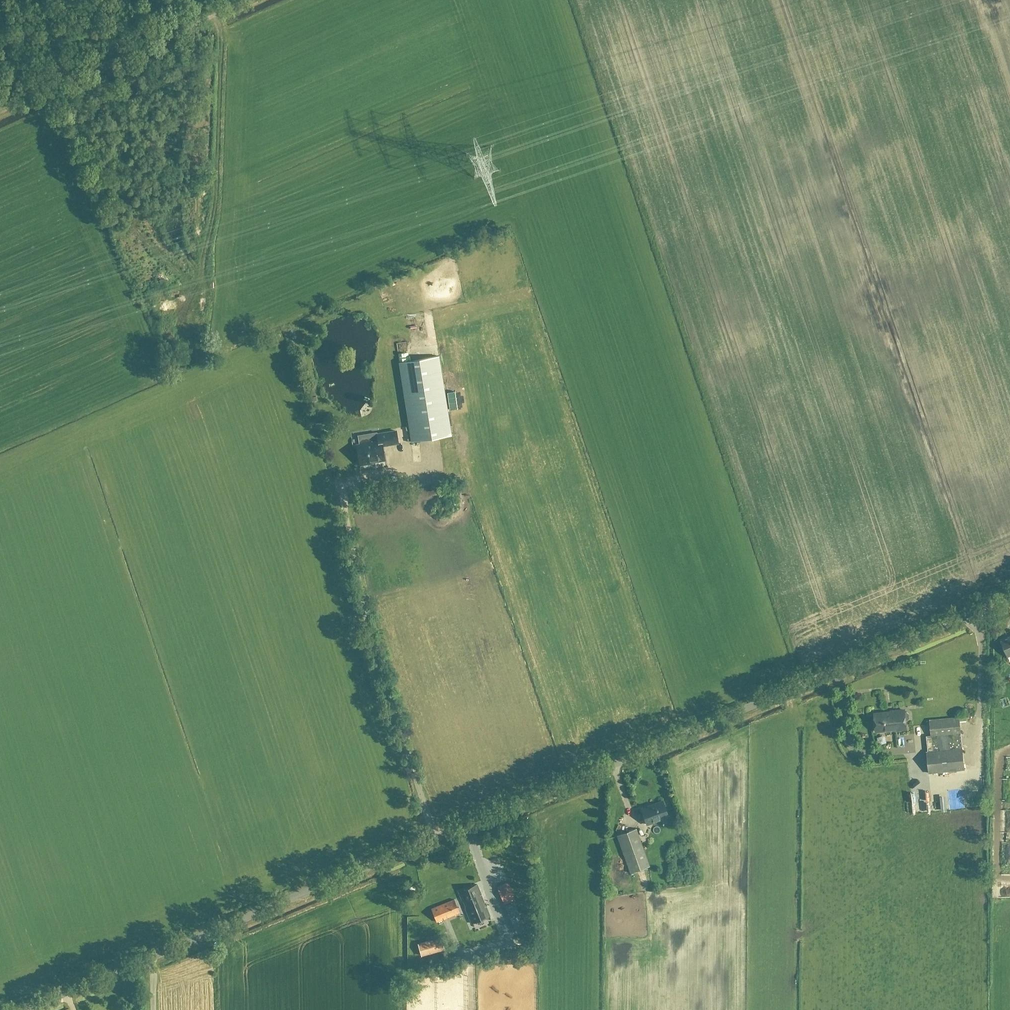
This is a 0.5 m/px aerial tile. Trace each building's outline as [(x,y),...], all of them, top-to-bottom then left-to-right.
[(438,356),(399,362),(409,428),(411,441),(444,436),(451,435),(438,356)] [(356,444),(359,465),(385,461),(382,446),(398,443),(396,431),(376,434),(377,441),(356,444)] [(420,444),(413,445),(415,457),(422,456),(420,444)] [(1008,656),(1009,655),(1009,638),(1001,642),(1008,656)] [(891,712),(874,714),(876,731),(894,729),(894,730),(906,729),(905,720),(907,719),(909,718),(908,713),(907,712),(904,712),(904,710),(891,711),(891,712)] [(959,717),(929,720),(930,724),(931,737),(961,734),(959,717)] [(939,773),(944,772),(964,770),(962,748),(927,751),(929,774),(939,773)] [(643,814),(647,825),(662,819),(668,817),(662,801),(641,808),(643,814)] [(643,848),(636,828),(617,835),(631,873),(636,871),(649,866),(643,848)] [(504,903),(515,898),(508,883),(497,887),(504,903)] [(477,884),(458,892),(462,902),(463,902),(466,908),(465,908),(471,923),(490,916),(485,905),(484,903),(484,902),(477,884)] [(459,913),(454,899),(431,909),(437,922),(459,913)] [(444,950),(441,940),(441,938),(417,944),(421,956),(444,950)]
